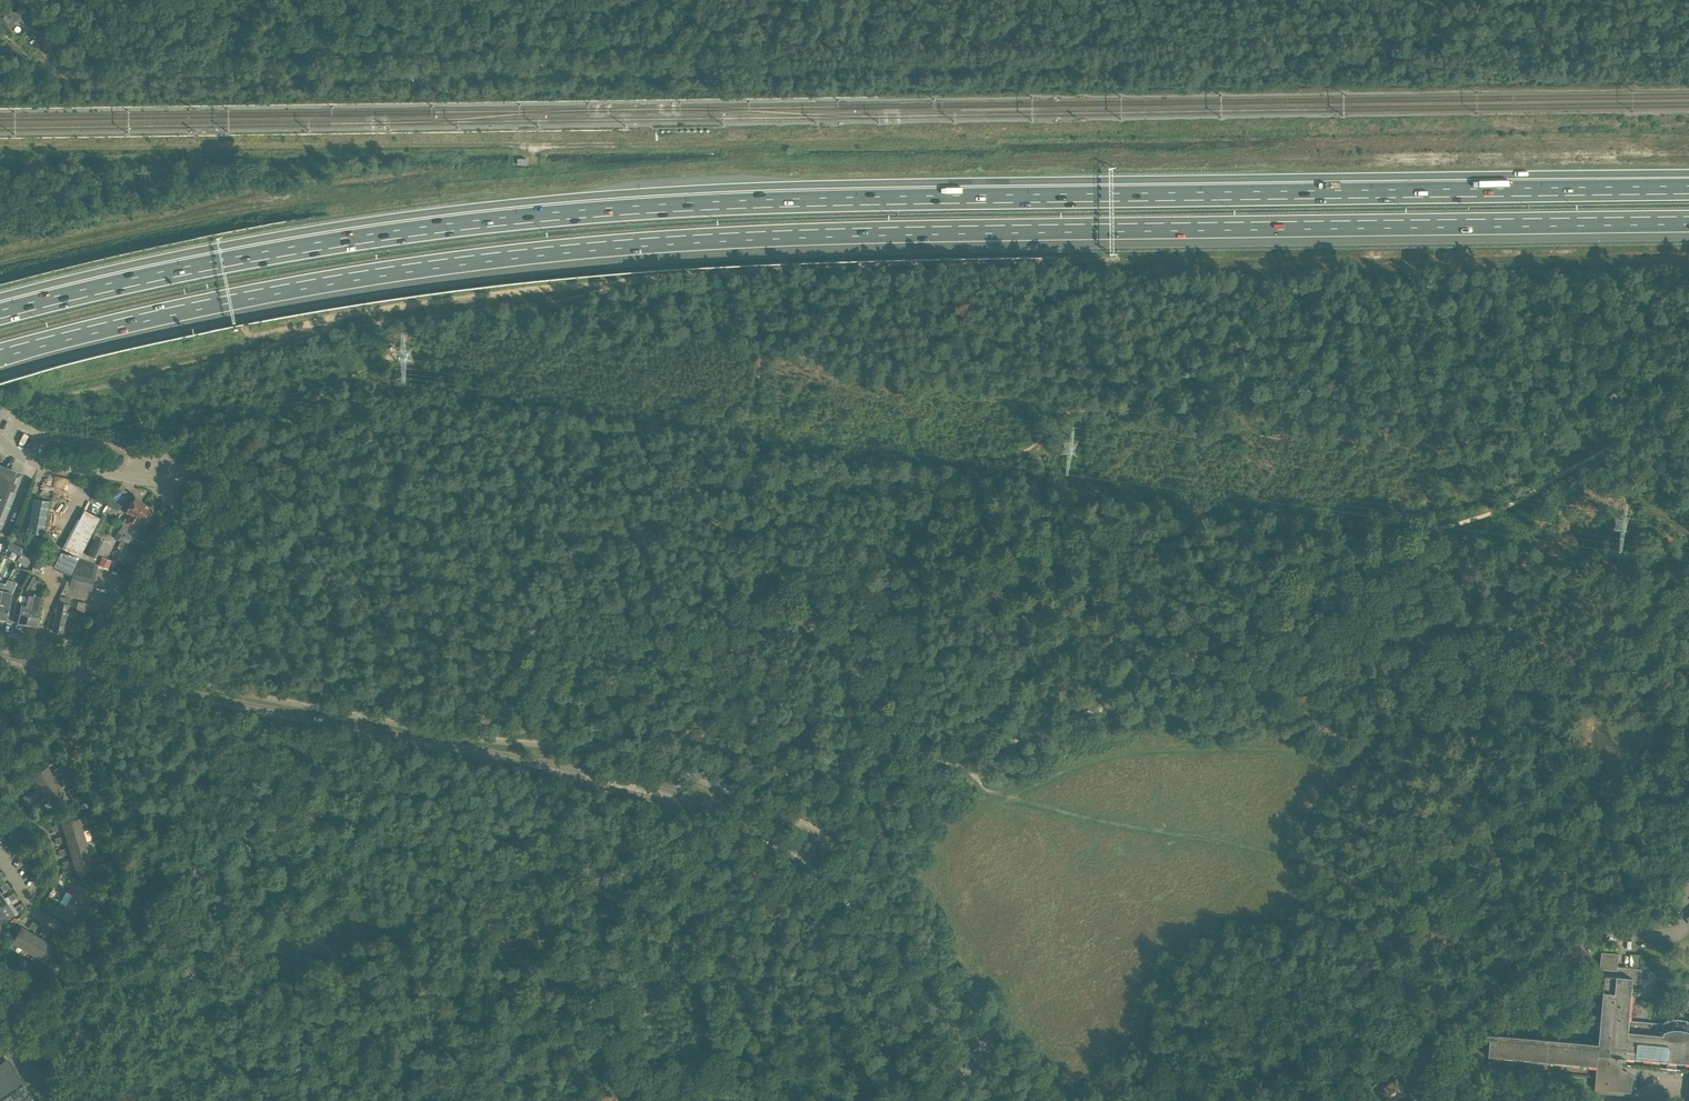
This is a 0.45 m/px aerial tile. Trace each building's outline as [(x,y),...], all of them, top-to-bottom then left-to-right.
[(7,6),(0,13),(0,17),(11,28),(18,20),(25,26),(30,30),(41,40),(49,32),(21,6),(15,13),(7,6)] [(48,52),(58,41),(51,35),(41,45),(48,52)] [(20,476),(6,470),(0,484),(0,486),(14,492),(20,476)] [(14,492),(0,486),(0,504),(8,507),(14,492)] [(123,535),(135,518),(144,504),(135,498),(126,511),(130,515),(114,538),(119,541),(123,535)] [(43,535),(49,501),(34,499),(28,532),(43,535)] [(107,506),(118,512),(121,506),(110,500),(107,506)] [(144,524),(153,511),(144,504),(135,518),(129,526),(134,530),(140,521),(144,524)] [(79,558),(100,518),(84,509),(62,549),(79,558)] [(128,544),(133,536),(126,532),(121,541),(117,550),(123,555),(128,544)] [(96,560),(105,542),(95,537),(86,555),(96,560)] [(10,540),(6,549),(12,551),(19,554),(22,546),(16,543),(10,540)] [(41,550),(23,546),(20,555),(36,560),(41,550)] [(71,574),(78,558),(60,553),(53,566),(71,574)] [(108,569),(112,561),(102,557),(98,566),(108,569)] [(91,591),(94,579),(95,579),(98,565),(79,558),(75,566),(73,574),(70,586),(91,591)] [(29,591),(36,577),(30,574),(23,588),(29,591)] [(10,604),(12,593),(1,591),(0,598),(0,620),(6,621),(10,604)] [(27,625),(33,593),(27,592),(25,604),(21,603),(18,623),(27,625)] [(43,595),(33,593),(27,625),(37,627),(43,595)] [(68,605),(69,599),(60,597),(59,603),(56,614),(52,631),(63,633),(66,616),(68,605)] [(12,717),(16,711),(12,707),(7,713),(12,717)] [(10,720),(0,712),(0,733),(10,720)] [(39,787),(54,777),(47,766),(32,776),(39,787)] [(57,775),(63,771),(60,766),(54,770),(57,775)] [(46,797),(61,787),(54,777),(39,787),(46,797)] [(64,785),(70,781),(67,777),(61,781),(64,785)] [(53,808),(68,798),(61,787),(46,797),(53,808)] [(71,796),(77,792),(74,787),(67,791),(71,796)] [(65,836),(83,830),(79,818),(62,823),(65,836)] [(69,848),(86,842),(83,830),(65,836),(69,848)] [(72,860),(90,854),(86,842),(69,848),(72,860)] [(76,872),(93,867),(90,854),(72,860),(76,872)] [(4,892),(10,888),(7,883),(1,887),(4,892)] [(88,904),(94,893),(79,884),(72,895),(88,904)] [(10,902),(16,898),(13,893),(7,897),(10,902)] [(82,915),(88,904),(72,895),(66,906),(82,915)] [(97,910),(100,905),(94,901),(91,906),(97,910)] [(14,915),(7,904),(0,909),(0,924),(14,915)] [(17,913),(23,909),(20,904),(14,908),(17,913)] [(75,926),(82,915),(66,906),(59,917),(75,926)] [(91,920),(94,915),(87,912),(84,917),(91,920)] [(34,931),(38,924),(33,921),(29,928),(34,931)] [(85,931),(87,926),(81,922),(78,927),(85,931)] [(23,949),(32,933),(21,927),(12,943),(23,949)] [(45,937),(48,931),(44,928),(40,934),(45,937)] [(34,956),(43,940),(32,933),(23,949),(34,956)] [(55,943),(59,937),(54,934),(51,940),(55,943)] [(45,962),(54,946),(43,940),(34,956),(45,962)] [(1471,1041),(1469,1056),(1482,1058),(1483,1050),(1489,1051),(1488,1056),(1597,1066),(1595,1089),(1620,1092),(1631,1093),(1633,1076),(1622,1069),(1622,1060),(1624,1060),(1625,1057),(1668,1061),(1667,1068),(1675,1069),(1676,1062),(1688,1063),(1688,1022),(1686,1021),(1683,1020),(1680,1020),(1677,1020),(1674,1020),(1670,1020),(1667,1021),(1664,1022),(1664,1023),(1629,1020),(1632,983),(1640,984),(1640,978),(1641,970),(1641,968),(1640,968),(1628,967),(1617,966),(1618,953),(1601,952),(1600,969),(1607,970),(1606,975),(1604,975),(1598,1044),(1498,1034),(1485,1033),(1485,1038),(1471,1036),(1471,1041)] [(1630,954),(1628,967),(1640,968),(1642,955),(1630,954)] [(0,1054),(0,1096),(3,1094),(7,1100),(26,1100),(30,1098),(22,1086),(19,1083),(21,1081),(14,1072),(16,1071),(9,1061),(8,1062),(6,1060),(5,1061),(0,1054)] [(1396,1077),(1387,1083),(1377,1091),(1383,1098),(1384,1097),(1387,1100),(1395,1100),(1399,1097),(1405,1092),(1400,1085),(1401,1084),(1396,1077)]
